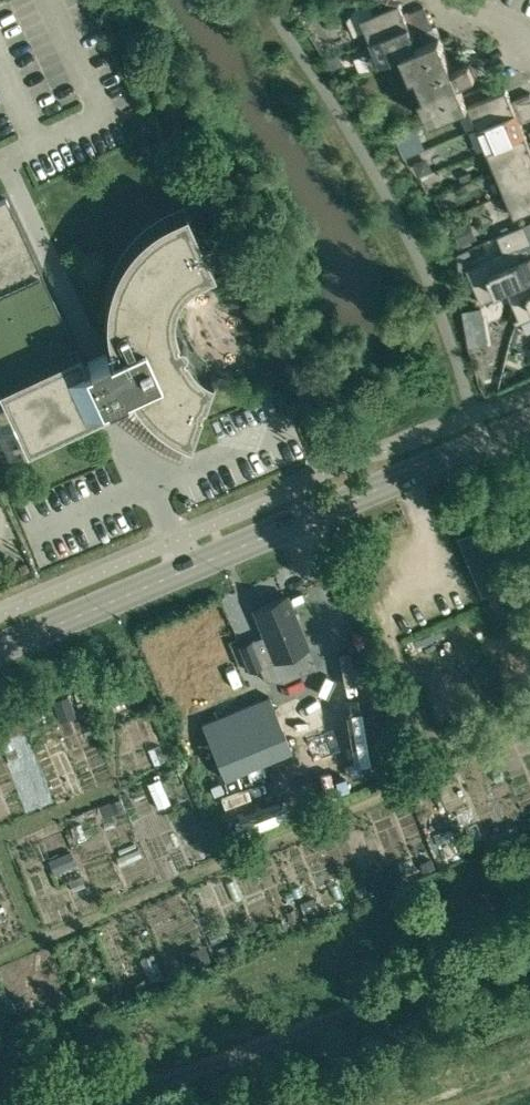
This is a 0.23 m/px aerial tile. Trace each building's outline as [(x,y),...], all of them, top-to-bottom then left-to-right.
[(367,32),(371,41),(428,17),(424,6),(405,14),(400,2),(373,13),(372,8),(357,8),(347,20),(355,38),(367,32)] [(433,27),(428,17),(371,41),(381,64),(402,55),(418,46),(414,36),(433,27)] [(418,46),(402,55),(411,77),(416,75),(424,95),(420,97),(430,121),(468,105),(487,96),(483,87),(464,95),(459,83),(475,76),(469,62),(453,69),(439,37),(418,46)] [(529,104),(529,93),(511,100),(506,88),(487,96),(468,105),(477,126),(529,104)] [(477,126),(487,150),(526,135),(520,121),(529,117),(529,104),(477,126)] [(526,135),(487,150),(496,171),(529,157),(529,145),(526,135)] [(496,171),(505,194),(529,183),(529,157),(496,171)] [(505,194),(515,216),(529,210),(529,183),(505,194)] [(128,391),(131,396),(135,401),(138,406),(142,410),(147,415),(151,419),(156,423),(161,426),(166,430),(171,433),(176,436),(182,438),(188,440),(199,408),(198,408),(200,401),(202,401),(211,377),(207,376),(204,374),(201,372),(198,370),(195,368),(192,365),(190,362),(187,359),(186,356),(184,352),(182,353),(181,350),(182,350),(183,349),(184,348),(184,347),(185,345),(185,344),(184,343),(184,341),(183,340),(182,340),(180,339),(179,339),(178,339),(176,340),(175,337),(176,336),(175,333),(174,329),(173,325),(172,321),(172,317),(172,313),(172,310),(173,306),(174,302),(175,298),(177,295),(179,291),(182,288),(184,285),(187,283),(190,280),(193,278),(197,277),(213,269),(202,246),(200,246),(197,240),(199,239),(184,208),(167,216),(161,219),(156,222),(151,226),(146,230),(141,234),(137,238),(132,243),(128,247),(125,252),(121,258),(118,263),(115,269),(113,274),(111,280),(109,286),(107,292),(106,299),(105,305),(105,311),(105,317),(105,324),(105,330),(106,336),(108,342),(109,348),(111,354),(107,356),(106,353),(87,362),(89,365),(85,366),(78,350),(71,353),(61,333),(67,330),(6,198),(0,201),(0,456),(2,460),(106,411),(102,403),(106,401),(107,404),(126,395),(124,392),(128,391)] [(522,260),(519,254),(521,253),(519,249),(529,244),(529,236),(525,224),(497,236),(504,253),(467,269),(481,303),(483,303),(481,300),(507,289),(529,279),(529,257),(522,260)] [(529,315),(529,279),(507,289),(519,319),(515,320),(516,325),(522,322),(520,319),(529,315)] [(500,520),(460,537),(484,592),(523,575),(500,520)] [(264,635),(253,640),(263,666),(274,661),(309,647),(297,619),(288,597),(253,611),(264,635)] [(253,640),(239,646),(250,671),(263,666),(253,640)] [(269,696),(201,723),(223,777),(290,750),(269,696)] [(70,849),(48,859),(53,872),(76,863),(70,849)]
